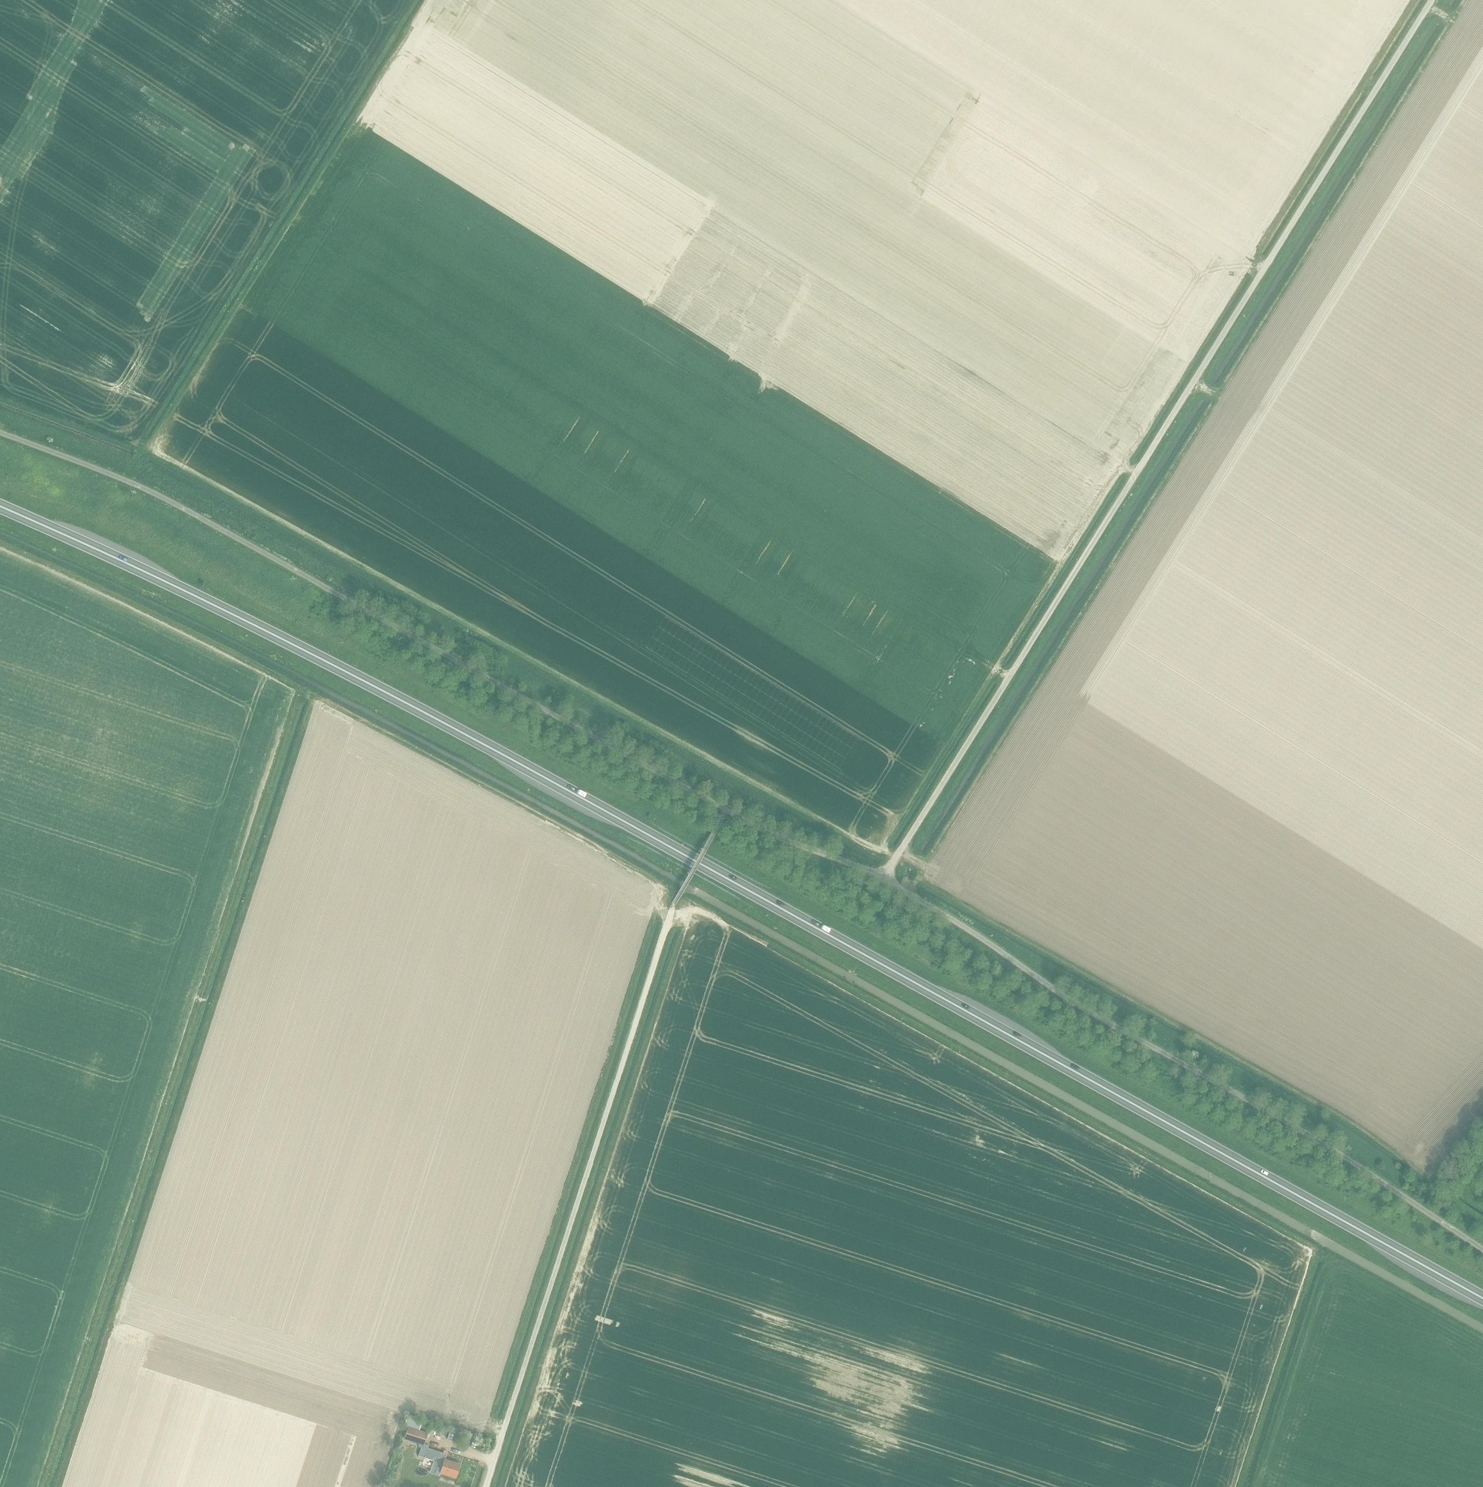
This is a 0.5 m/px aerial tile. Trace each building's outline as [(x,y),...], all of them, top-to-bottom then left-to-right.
[(406,1418),(404,1425),(408,1427),(418,1430),(421,1423),(406,1418)] [(439,1425),(437,1431),(443,1433),(445,1427),(439,1425)] [(404,1438),(423,1444),(427,1433),(418,1430),(408,1427),(404,1438)] [(439,1472),(455,1477),(459,1465),(444,1460),(446,1454),(426,1448),(423,1457),(435,1461),(434,1464),(441,1466),(439,1472)]
